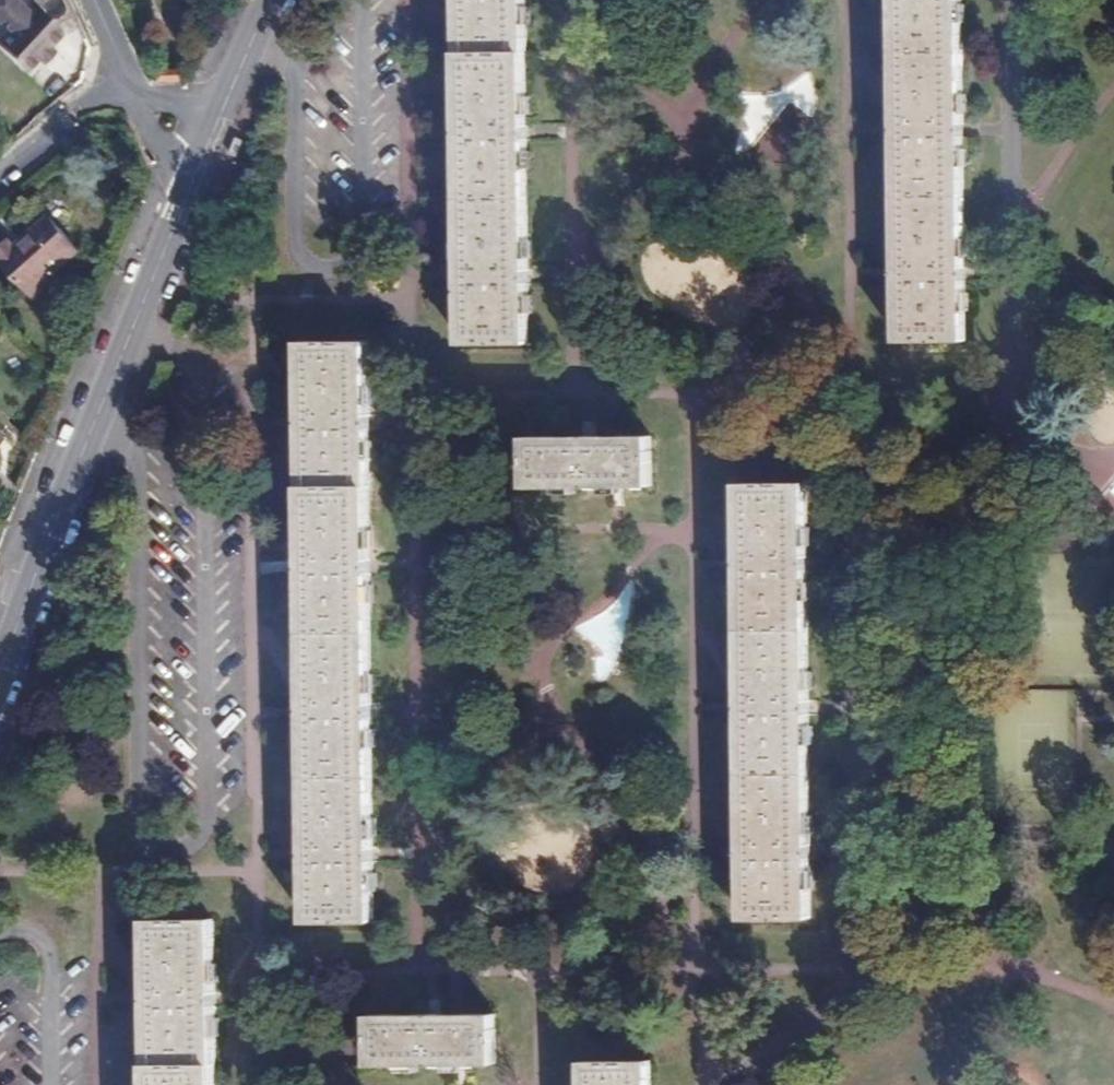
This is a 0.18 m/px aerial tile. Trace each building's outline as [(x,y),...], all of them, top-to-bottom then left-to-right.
[(58,32),(17,0),(0,0),(0,19),(13,29),(0,46),(0,52),(26,73),(58,32)] [(462,340),(521,339),(521,279),(521,136),(520,0),(462,0),(462,136),(462,280),(462,340)] [(894,77),(895,136),(895,277),(895,337),(960,337),(960,276),(959,134),(959,0),(894,0),(894,77)] [(77,247),(46,214),(13,244),(8,237),(0,244),(0,259),(33,297),(55,275),(55,268),(77,247)] [(312,853),(313,923),(375,922),(374,854),(373,712),(373,569),(372,422),(371,341),(308,341),(308,424),(310,569),(311,711),(312,853)] [(523,435),(523,486),(615,486),(647,486),(646,437),(584,436),(523,435)] [(744,919),(808,918),(808,855),(808,710),(808,564),(808,486),(742,487),(742,566),(743,713),(744,855),(744,919)] [(219,998),(219,924),(219,921),(154,921),(154,923),(154,998),(155,1084),(219,1084),(219,998)] [(375,1018),(375,1065),(460,1064),(498,1064),(498,1016),(430,1017),(375,1018)] [(653,1062),(588,1064),(588,1084),(653,1084),(653,1062)]
